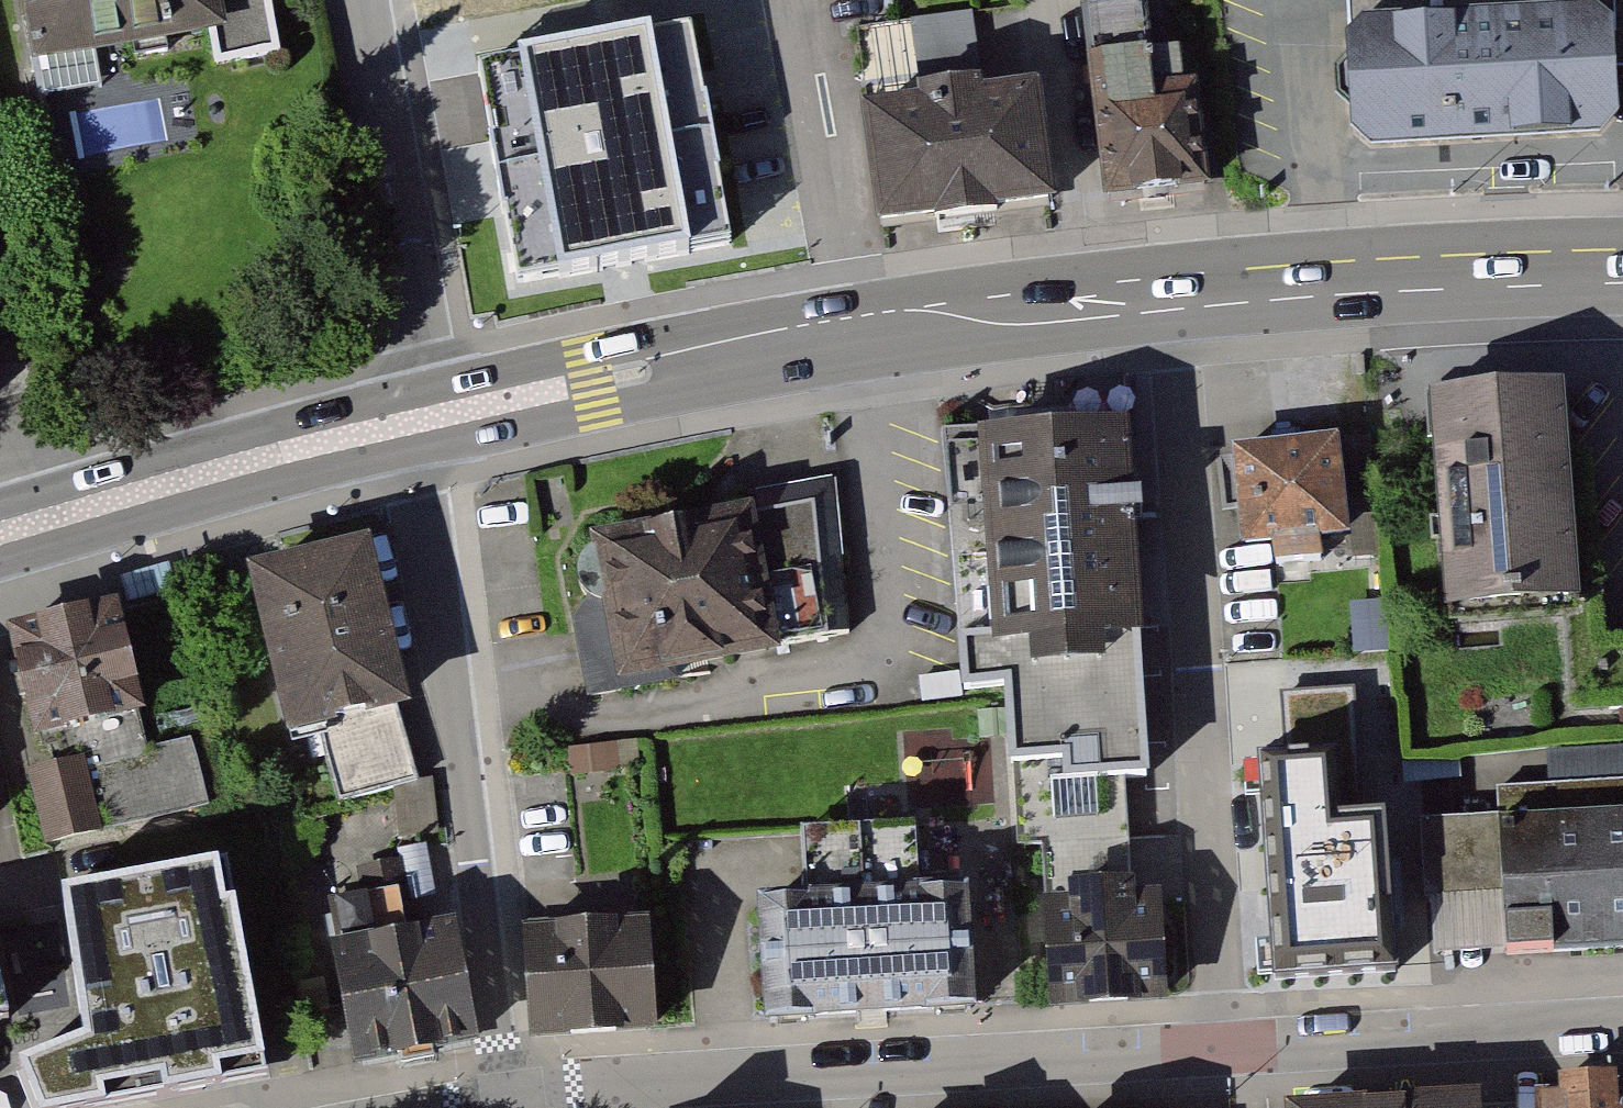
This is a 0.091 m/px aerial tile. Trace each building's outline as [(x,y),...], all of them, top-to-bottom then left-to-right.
[(30,70),(212,35),(219,70),(279,59),(268,0),(17,0),(30,70)] [(1072,15),(1160,6),(1160,0),(1070,0),(1072,15)] [(1359,136),(1359,151),(1616,149),(1616,82),(1622,82),(1622,0),(1358,0),(1359,136)] [(479,70),(519,284),(736,244),(696,30),(479,70)] [(1090,63),(1095,123),(1151,119),(1146,59),(1090,63)] [(1036,84),(852,108),(869,236),(1053,212),(1036,84)] [(1095,123),(1100,204),(1205,197),(1200,116),(1151,119),(1095,123)] [(8,406),(0,373),(0,408),(8,406)] [(1561,387),(1426,398),(1444,615),(1580,604),(1561,387)] [(1121,429),(945,442),(964,692),(1004,689),(1010,767),(1054,764),(1056,790),(1148,783),(1121,429)] [(1335,438),(1224,451),(1237,559),(1348,546),(1335,438)] [(804,495),(585,536),(614,687),(832,646),(804,495)] [(306,561),(246,575),(280,737),(326,728),(343,806),(421,789),(406,725),(366,548),(306,561)] [(0,633),(0,634),(47,843),(220,809),(205,741),(148,753),(116,605),(0,633)] [(1258,749),(1277,977),(1390,968),(1384,895),(1394,894),(1386,803),(1362,805),(1352,683),(1334,685),(1280,689),(1285,746),(1258,749)] [(1420,822),(1429,963),(1622,950),(1622,809),(1420,822)] [(50,893),(78,1045),(12,1069),(25,1107),(121,1107),(261,1083),(216,866),(50,893)] [(1039,888),(1040,904),(1045,1013),(1166,1007),(1159,882),(1039,888)] [(399,891),(327,901),(333,948),(406,938),(399,891)] [(961,892),(751,909),(760,1025),(970,1009),(961,892)] [(647,910),(524,919),(532,1036),(656,1027),(647,910)] [(406,938),(333,948),(351,1066),(471,1048),(454,930),(406,938)] [(1534,1098),(1534,1107),(1622,1107),(1622,1088),(1612,1088),(1612,1074),(1556,1077),(1556,1096),(1534,1098)] [(1282,1104),(1282,1107),(1478,1107),(1477,1091),(1282,1104)]
